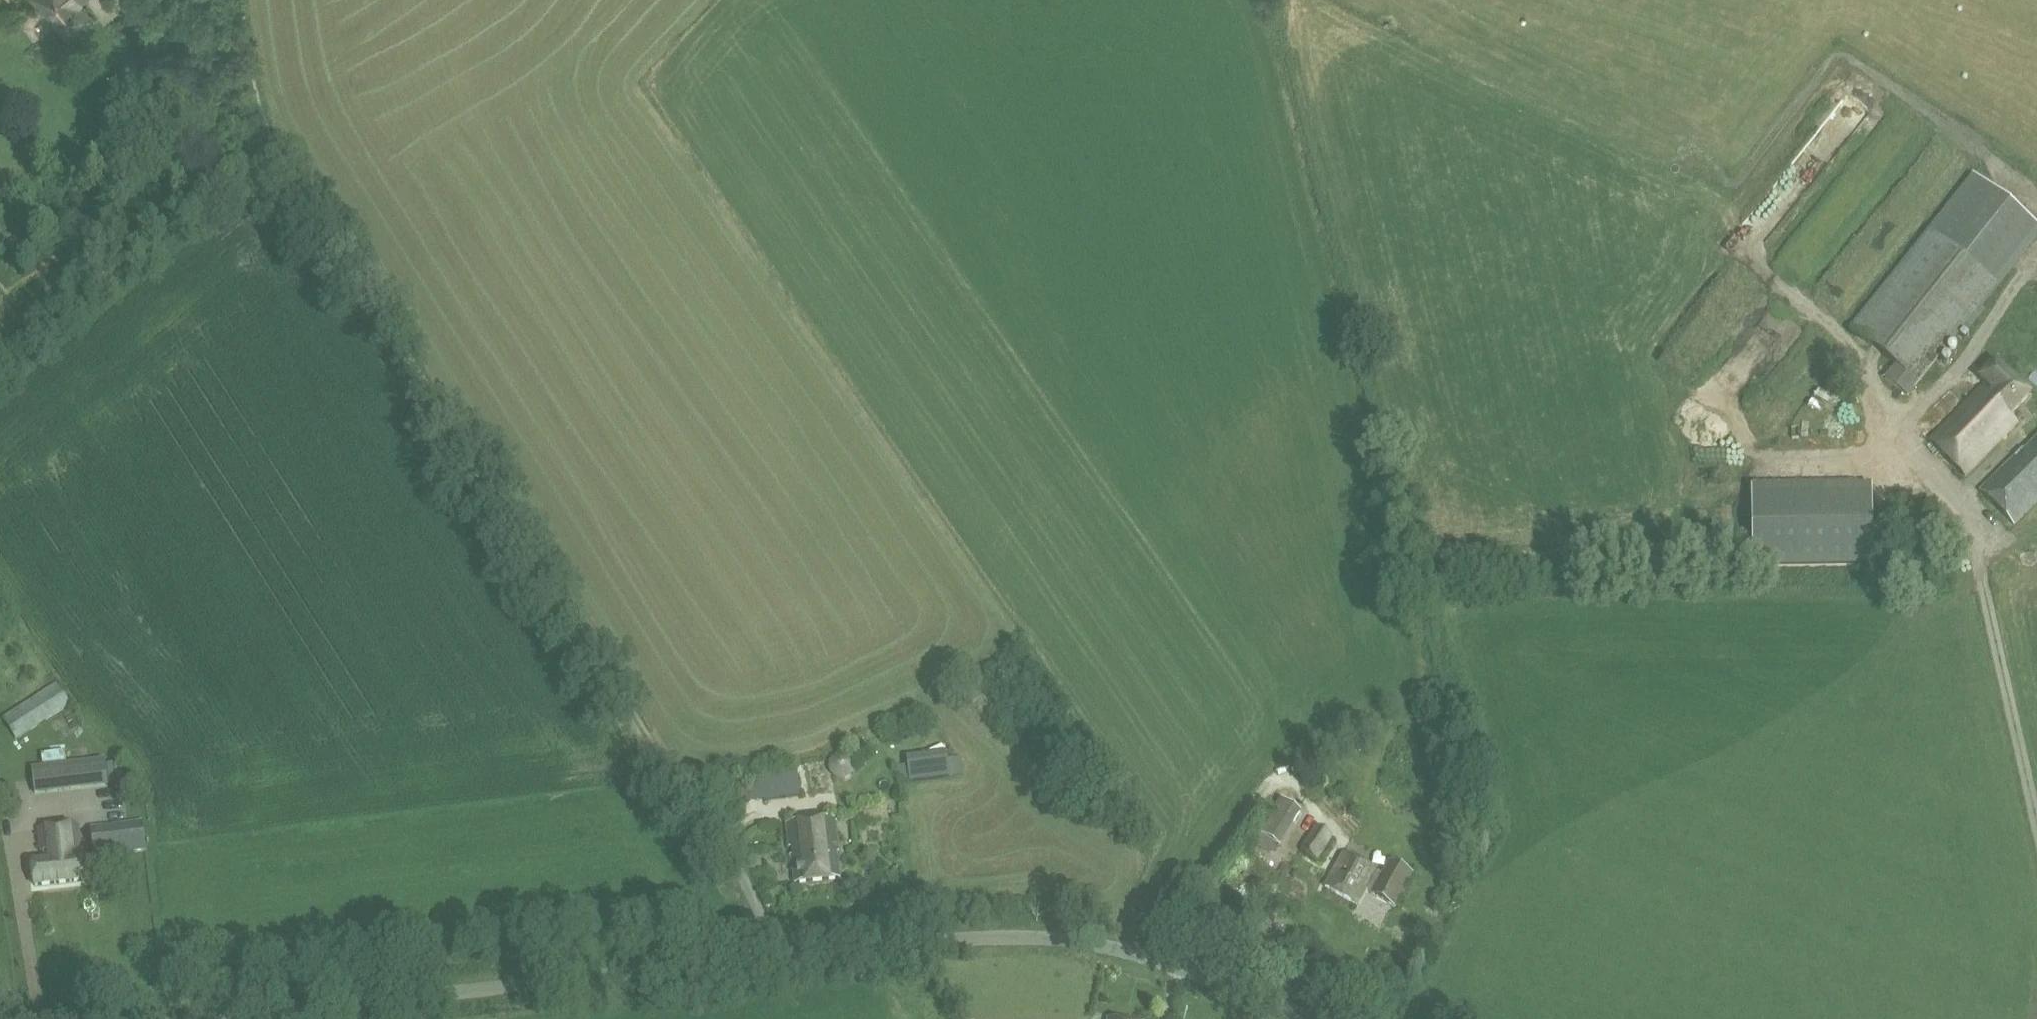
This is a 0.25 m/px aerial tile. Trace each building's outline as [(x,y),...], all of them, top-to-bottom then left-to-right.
[(43,15),(45,13),(67,40),(84,26),(86,27),(97,18),(83,1),(85,0),(32,0),(43,15)] [(1907,396),(2036,231),(2036,226),(1974,176),(1931,230),(1851,330),(1896,365),(1885,378),(1907,396)] [(1930,440),(1965,475),(2016,424),(2010,418),(2032,396),(1996,360),(1979,377),(1986,383),(1930,440)] [(2014,525),(2036,502),(2036,438),(2024,450),(2022,448),(1980,490),(2014,525)] [(1751,488),(1753,568),(1873,567),(1871,487),(1751,488)] [(2,717),(17,739),(71,705),(57,682),(2,717)] [(837,779),(839,779),(842,779),(845,779),(846,778),(848,777),(850,776),(854,772),(854,771),(855,769),(854,766),(854,762),(853,760),(852,758),(850,756),(849,755),(847,754),(845,753),(843,752),(840,752),(837,753),(834,755),(831,758),(830,761),(829,762),(829,764),(829,767),(829,769),(830,771),(831,774),(832,775),(834,777),(835,778),(837,779)] [(907,757),(910,781),(964,775),(961,757),(948,759),(947,752),(907,757)] [(108,760),(111,786),(124,785),(121,758),(108,760)] [(32,768),(36,796),(109,787),(106,759),(32,768)] [(760,771),(764,801),(801,795),(796,766),(760,771)] [(695,783),(700,790),(704,787),(700,780),(695,783)] [(1258,832),(1279,846),(1301,812),(1280,798),(1258,832)] [(794,857),(796,883),(840,878),(837,852),(839,852),(835,819),(787,825),(790,857),(794,857)] [(91,827),(95,857),(148,851),(144,821),(91,827)] [(1304,851),(1319,861),(1333,837),(1318,828),(1304,851)] [(33,862),(36,887),(87,881),(81,830),(39,835),(42,861),(33,862)] [(1371,896),(1394,908),(1413,875),(1390,862),(1382,877),(1344,855),(1327,885),(1357,902),(1364,890),(1372,894),(1371,896)]
